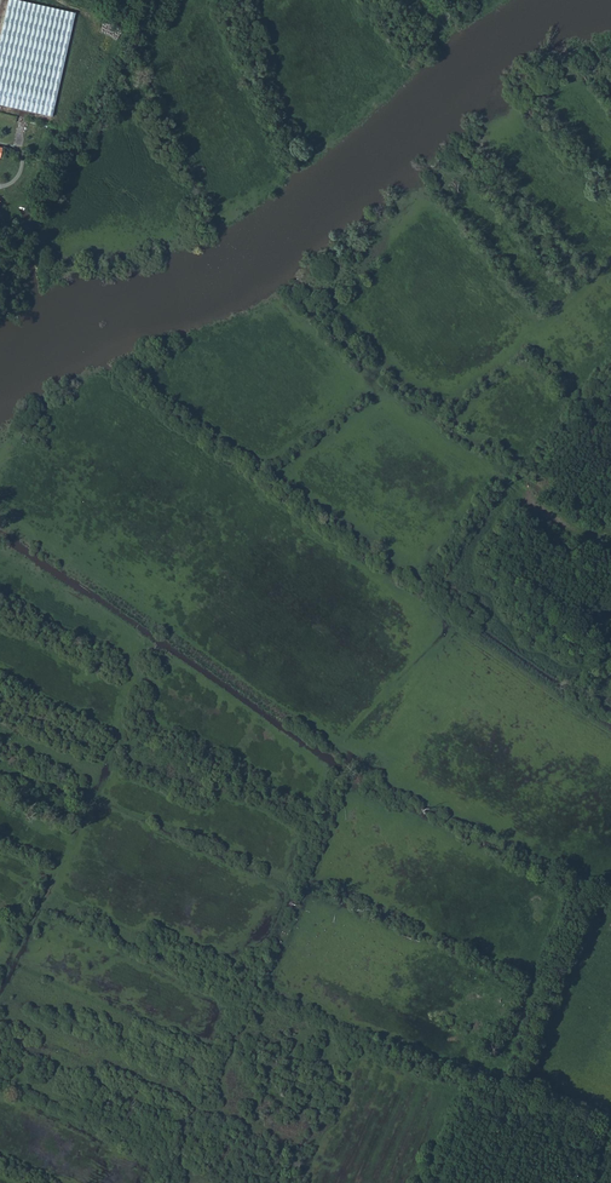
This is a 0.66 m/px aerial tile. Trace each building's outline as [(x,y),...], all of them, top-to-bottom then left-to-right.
[(0,41),(0,107),(51,118),(75,14),(12,0),(9,0),(0,41)]
